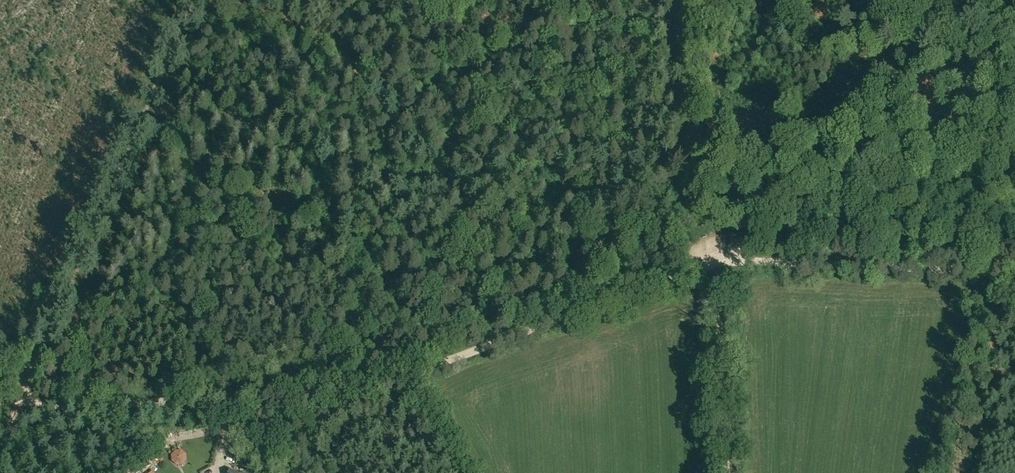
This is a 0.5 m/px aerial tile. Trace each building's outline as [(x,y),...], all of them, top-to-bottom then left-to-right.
[(176,465),(182,464),(186,460),(185,454),(181,449),(175,450),(171,455),(172,461),(176,465)]
